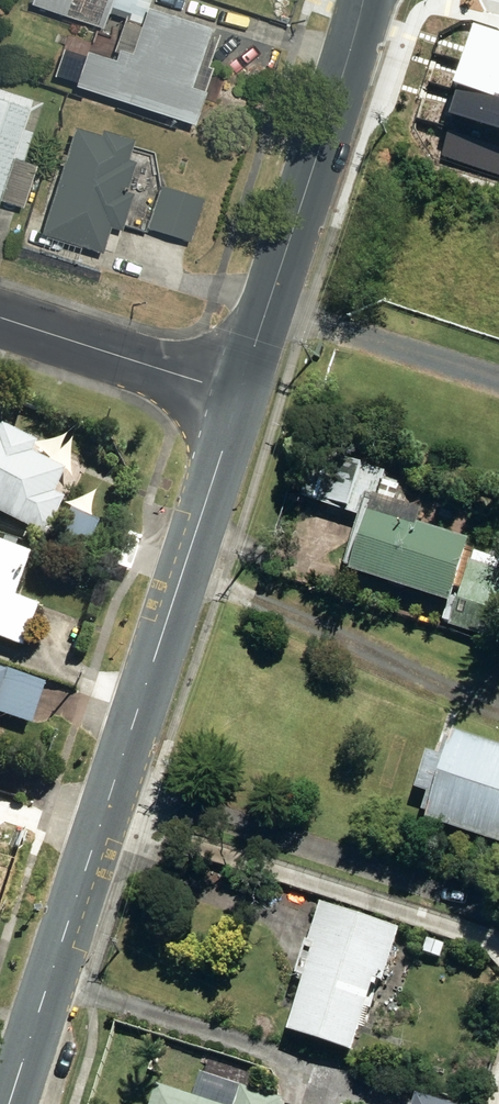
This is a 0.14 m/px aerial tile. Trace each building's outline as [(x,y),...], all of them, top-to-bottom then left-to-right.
[(84,21),(89,7),(116,16),(121,0),(61,0),(57,11),(84,21)] [(80,86),(202,125),(213,92),(198,88),(218,28),(155,7),(139,55),(125,51),(122,60),(92,50),(80,86)] [(472,24),(462,56),(498,68),(498,33),(472,24)] [(462,56),(453,85),(498,100),(498,68),(462,56)] [(453,85),(444,112),(498,130),(498,100),(453,85)] [(3,208),(6,200),(29,208),(43,166),(28,161),(48,105),(0,89),(0,207),(3,208)] [(81,126),(47,233),(108,253),(116,226),(126,230),(138,195),(131,192),(141,162),(133,159),(140,138),(109,128),(106,135),(81,126)] [(449,131),(440,158),(498,176),(498,146),(449,131)] [(153,228),(195,242),(209,199),(167,186),(153,228)] [(35,211),(31,225),(40,227),(44,214),(35,211)] [(41,246),(46,231),(31,225),(25,241),(41,246)] [(51,539),(69,501),(59,497),(71,473),(37,457),(43,445),(7,428),(2,438),(0,437),(0,514),(51,539)] [(294,501),(360,522),(374,475),(308,455),(294,501)] [(492,645),(498,622),(498,593),(486,589),(491,576),(455,564),(460,548),(409,532),(412,519),(366,505),(343,577),(448,610),(442,630),(492,645)] [(62,536),(91,550),(103,523),(75,511),(62,536)] [(28,650),(43,610),(20,601),(36,557),(0,544),(0,640),(28,650)] [(14,675),(0,670),(0,714),(14,675)] [(498,852),(498,757),(447,740),(445,745),(439,743),(433,763),(419,758),(407,794),(420,798),(414,816),(420,818),(418,825),(498,852)] [(279,1038),(342,1059),(364,989),(373,991),(389,940),(311,915),(298,954),(304,956),(279,1038)] [(276,1103),(235,1090),(231,1103),(275,1103),(276,1103)] [(149,1091),(145,1103),(193,1103),(149,1091)]
